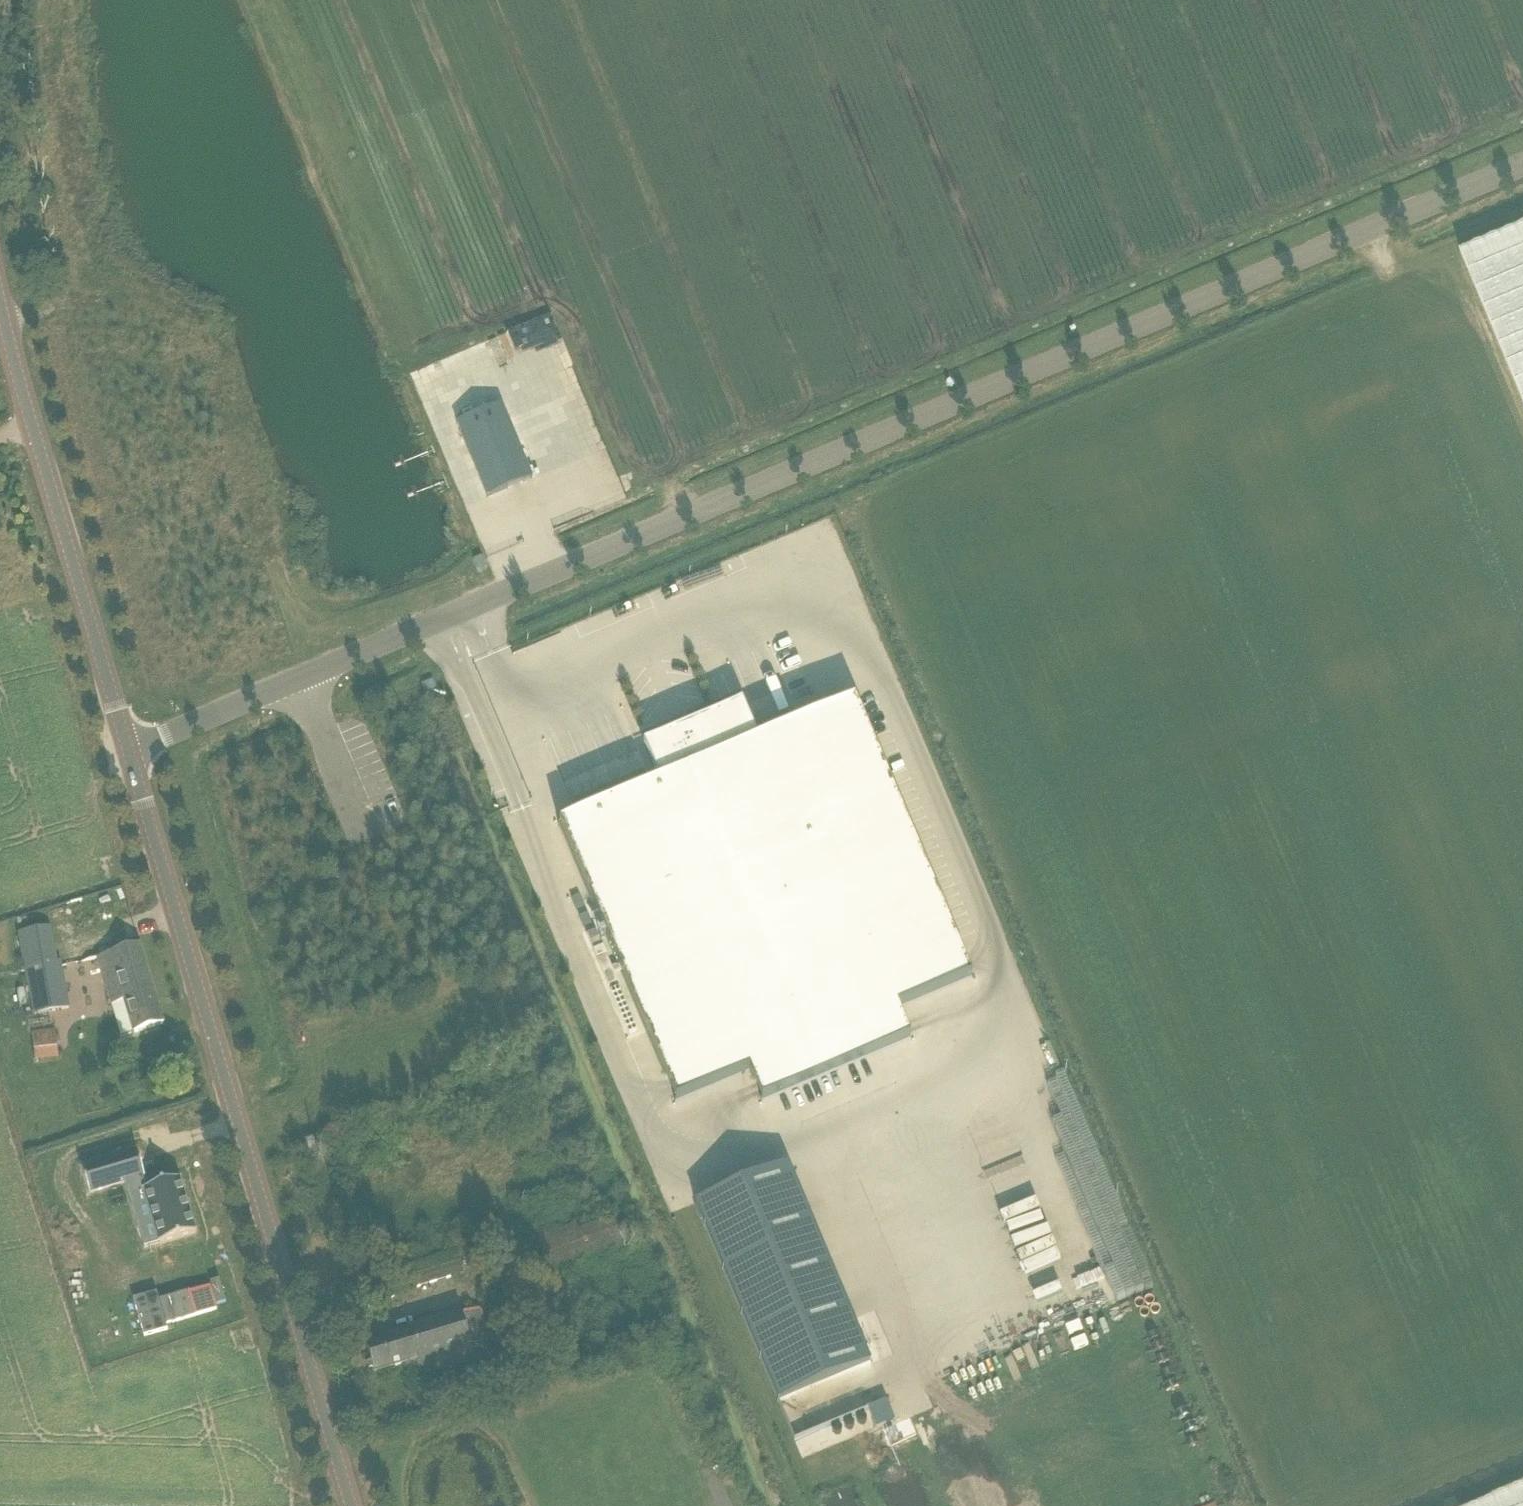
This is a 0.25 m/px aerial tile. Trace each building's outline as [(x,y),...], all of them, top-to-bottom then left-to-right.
[(1457,254),(1522,411),(1522,227),(1457,254)] [(533,480),(502,406),(458,424),(488,498),(533,480)] [(486,568),(482,558),(474,561),(479,572),(486,568)] [(972,979),(856,701),(758,741),(743,704),(644,746),(660,783),(559,825),(676,1103),(749,1072),(762,1102),(911,1040),(899,1010),(972,979)] [(19,933),(25,968),(34,1016),(69,1009),(61,962),(57,963),(52,927),(19,933)] [(587,936),(609,987),(619,983),(597,932),(587,936)] [(164,1025),(140,945),(110,954),(110,955),(97,959),(112,1006),(124,1002),(134,1034),(164,1025)] [(59,1059),(56,1031),(33,1033),(36,1061),(59,1059)] [(305,1142),(309,1156),(319,1153),(315,1139),(305,1142)] [(133,1210),(148,1205),(160,1244),(196,1234),(196,1233),(181,1181),(180,1180),(147,1190),(143,1179),(145,1178),(137,1152),(83,1168),(82,1168),(90,1195),(91,1195),(125,1184),(133,1210)] [(871,1365),(788,1165),(696,1204),(779,1403),(871,1365)] [(615,1219),(580,1232),(576,1219),(536,1233),(540,1245),(550,1269),(624,1244),(615,1219)] [(450,1279),(442,1253),(408,1264),(416,1290),(450,1279)] [(167,1300),(164,1290),(140,1298),(151,1335),(175,1328),(174,1323),(202,1314),(196,1291),(167,1300)] [(418,1364),(422,1378),(476,1361),(494,1355),(481,1310),(462,1315),(397,1334),(397,1336),(366,1345),(375,1374),(406,1365),(407,1367),(418,1364)] [(887,1401),(868,1409),(877,1429),(895,1421),(887,1401)] [(805,1458),(874,1428),(865,1408),(796,1438),(805,1458)] [(805,1463),(822,1505),(974,1505),(934,1409),(805,1463)] [(1483,1505),(1522,1505),(1522,1489),(1483,1505)]
